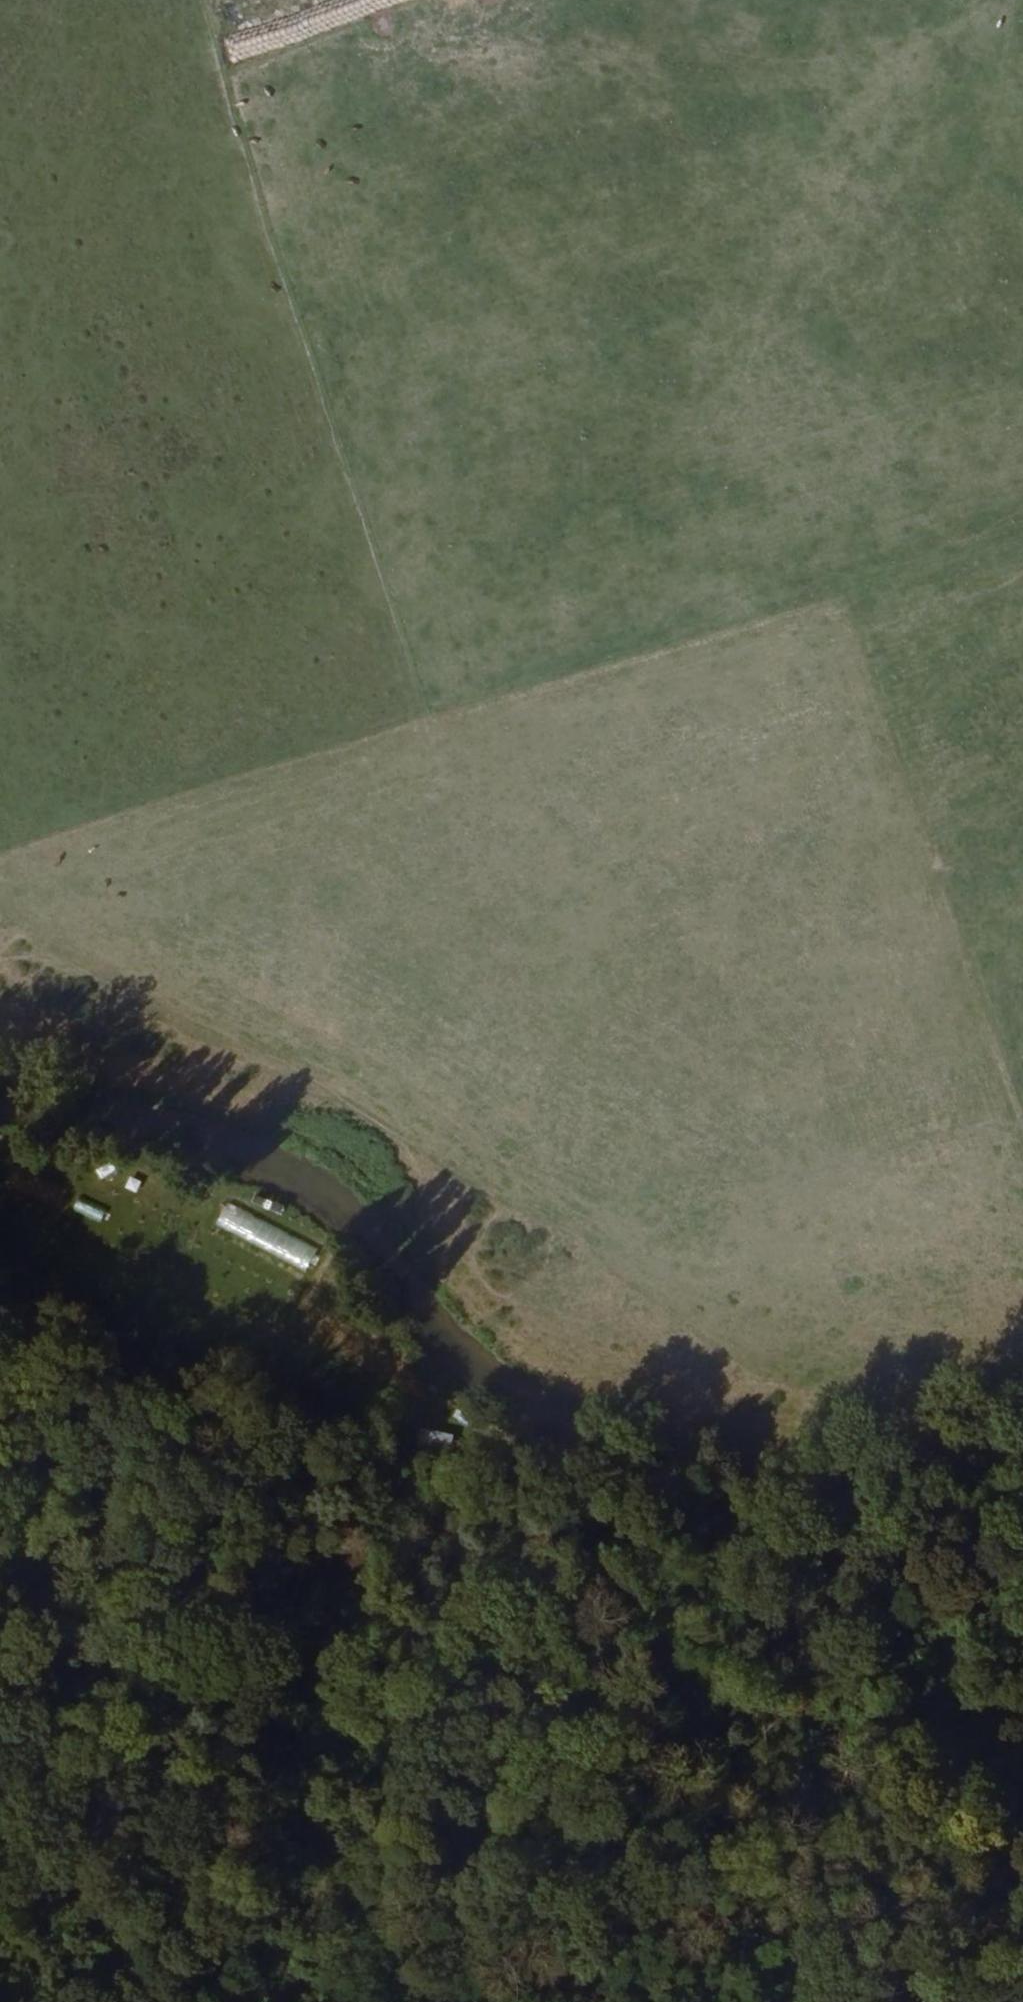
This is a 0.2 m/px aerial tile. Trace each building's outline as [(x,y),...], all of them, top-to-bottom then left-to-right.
[(222,34),(231,63),(323,36),(314,7),(222,34)] [(413,1468),(449,1472),(454,1434),(417,1430),(413,1468)]
